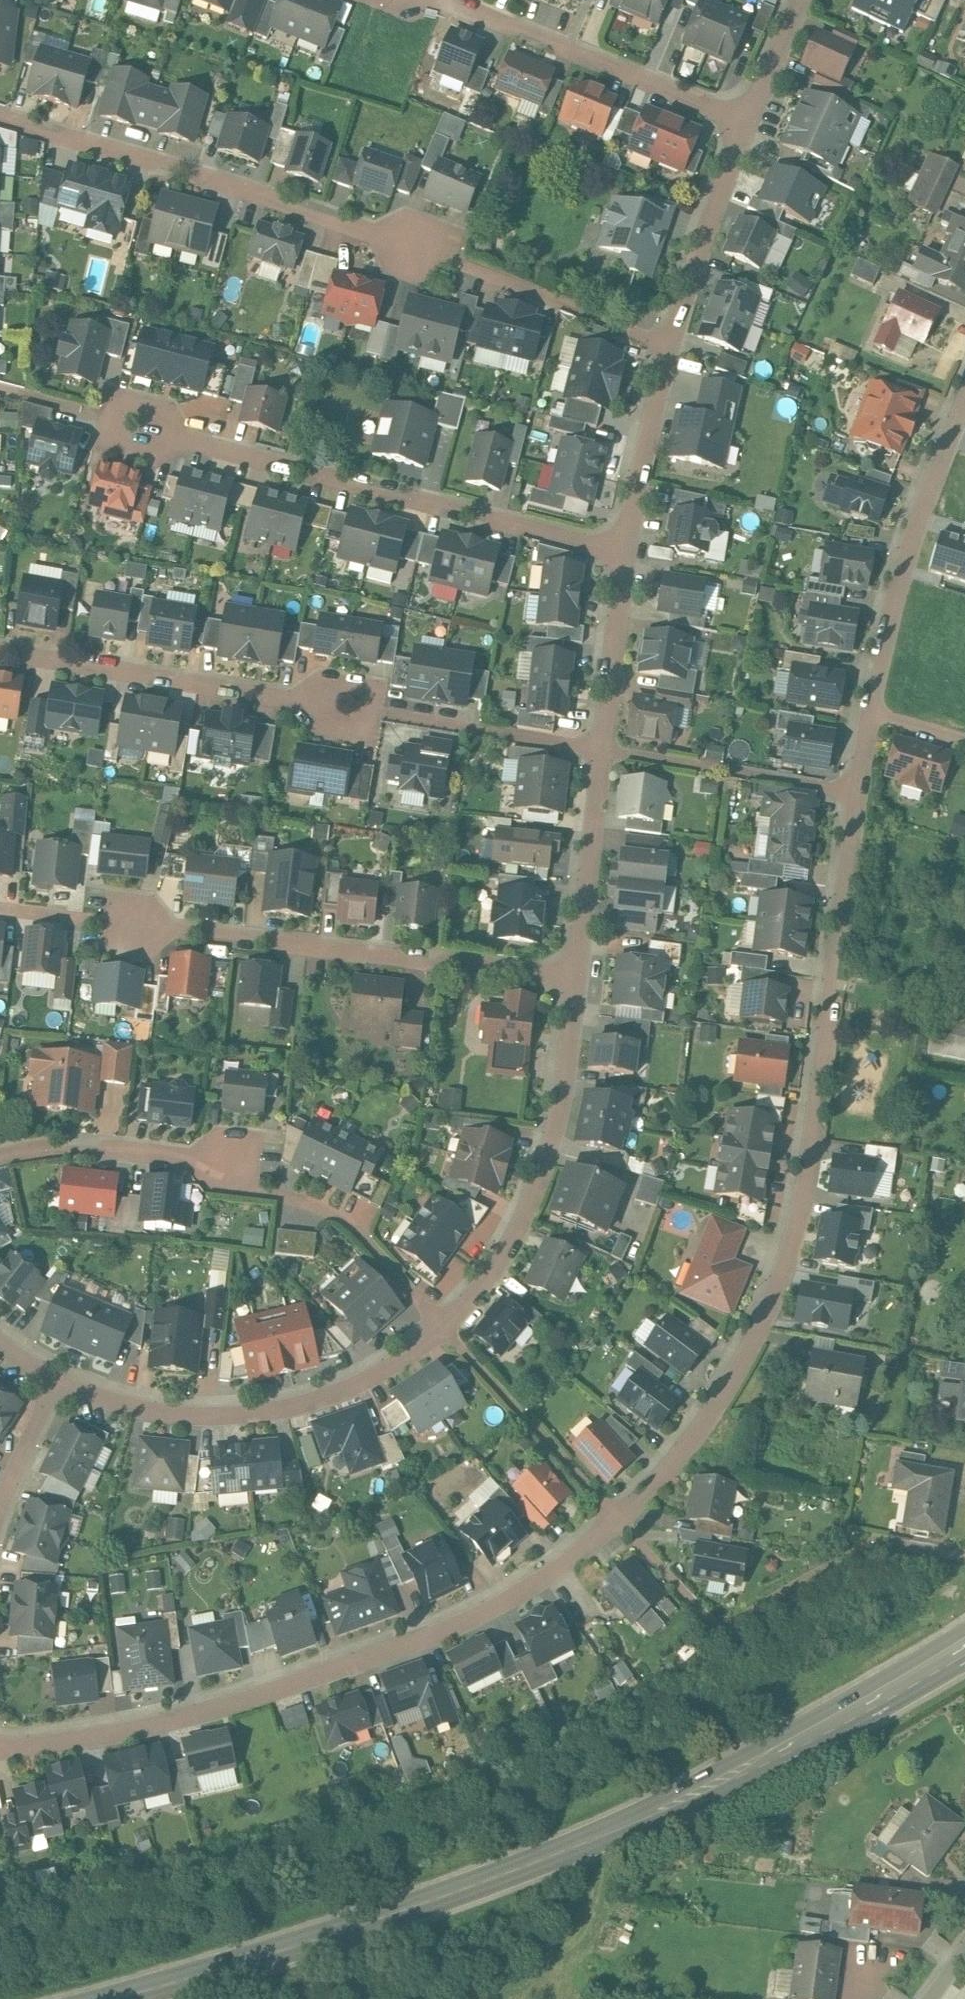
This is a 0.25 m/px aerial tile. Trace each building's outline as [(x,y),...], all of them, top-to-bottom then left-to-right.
[(11,0),(0,0),(0,12),(16,14),(17,2),(11,0)] [(34,0),(31,11),(44,14),(46,3),(34,0)] [(162,11),(166,0),(125,0),(162,11)] [(162,11),(177,15),(182,0),(166,0),(162,11)] [(211,0),(209,6),(228,14),(234,0),(210,0),(211,0)] [(265,0),(239,0),(229,25),(254,34),(267,1),(265,0)] [(272,26),(273,26),(298,36),(313,0),(283,0),(280,6),(272,26)] [(321,0),(313,0),(298,36),(323,47),(324,47),(332,27),(340,7),(321,0)] [(612,7),(634,16),(641,0),(615,0),(612,7)] [(634,16),(657,25),(667,0),(641,0),(634,16)] [(852,10),(903,34),(913,14),(919,0),(857,0),(852,10)] [(913,14),(935,24),(946,0),(919,0),(913,14)] [(280,6),(267,1),(254,34),(268,40),(273,26),(272,26),(280,6)] [(725,10),(703,1),(684,45),(706,54),(725,10)] [(763,4),(752,30),(764,35),(775,9),(763,4)] [(747,19),(725,10),(706,54),(729,64),(747,19)] [(10,64),(16,14),(0,12),(0,62),(10,64)] [(345,32),(332,27),(324,47),(323,47),(318,60),(332,66),(345,32)] [(859,39),(837,29),(832,40),(854,50),(859,39)] [(482,43),(452,31),(447,44),(445,43),(439,58),(441,59),(436,72),(465,84),(466,84),(473,66),(482,43)] [(46,37),(33,33),(24,64),(36,67),(42,49),(43,49),(46,37)] [(832,40),(818,33),(803,66),(819,73),(839,82),(841,79),(854,50),(832,40)] [(43,49),(42,49),(36,67),(28,95),(52,102),(66,56),(43,49)] [(107,54),(93,50),(90,63),(91,64),(85,82),(97,85),(107,54)] [(937,59),(919,51),(917,50),(912,63),(932,71),(937,59)] [(554,72),(510,55),(496,90),(540,108),(551,80),(554,72)] [(90,63),(66,56),(52,102),(77,109),(85,82),(91,64),(90,63)] [(489,73),(473,66),(466,84),(465,84),(463,89),(481,95),(489,73)] [(145,88),(114,79),(116,72),(114,72),(101,116),(134,126),(135,122),(145,88)] [(854,84),(841,79),(839,82),(819,73),(814,84),(832,92),(847,99),(854,84)] [(563,85),(551,80),(540,108),(538,113),(549,118),(563,85)] [(588,91),(575,86),(562,120),(600,136),(601,136),(612,108),(615,102),(603,98),(605,93),(589,87),(588,91)] [(158,92),(145,88),(135,122),(148,126),(158,92)] [(202,104),(173,96),(175,90),(173,89),(171,96),(161,130),(160,134),(193,143),(206,98),(204,98),(202,104)] [(171,96),(158,92),(148,126),(161,130),(171,96)] [(847,99),(832,92),(832,94),(828,103),(858,117),(866,121),(871,110),(847,99)] [(828,103),(807,94),(795,119),(846,143),(858,117),(828,103)] [(288,108),(277,104),(268,131),(266,139),(277,142),(281,130),(288,108)] [(623,113),(612,108),(601,136),(600,136),(598,141),(610,146),(616,132),(623,113)] [(644,117),(625,109),(623,113),(616,132),(635,139),(644,117)] [(673,120),(647,110),(635,139),(630,150),(657,161),(673,120)] [(444,114),(435,135),(450,141),(457,144),(466,123),(444,114)] [(237,117),(233,120),(229,118),(218,151),(258,163),(266,139),(268,131),(252,125),(250,121),(237,117)] [(846,143),(795,119),(784,145),(804,154),(835,168),(846,143)] [(699,131),(673,120),(657,161),(683,172),(692,149),(699,131)] [(0,130),(0,149),(1,149),(1,150),(16,151),(17,135),(0,130)] [(300,136),(281,130),(277,142),(271,164),(288,170),(298,137),(299,137),(300,136)] [(450,141),(435,135),(424,162),(421,168),(435,174),(439,163),(440,163),(450,141)] [(299,137),(298,137),(288,170),(287,172),(318,182),(329,147),(299,137)] [(20,155),(38,156),(39,140),(20,140),(20,155)] [(703,154),(692,149),(683,172),(694,176),(703,154)] [(403,164),(365,151),(360,167),(353,186),(355,186),(391,198),(394,190),(403,164)] [(835,168),(804,154),(799,165),(838,182),(843,172),(835,168)] [(956,166),(931,154),(921,176),(929,180),(930,180),(946,187),(956,166)] [(424,162),(405,156),(403,164),(394,190),(410,196),(421,168),(424,162)] [(360,167),(339,160),(332,182),(353,190),(355,186),(353,186),(360,167)] [(440,163),(439,163),(435,174),(425,198),(442,205),(443,203),(466,213),(480,180),(440,163)] [(773,165),(757,199),(784,211),(811,224),(826,190),(773,165)] [(130,183),(71,166),(68,177),(59,207),(60,207),(91,216),(87,229),(115,237),(120,219),(121,219),(122,216),(121,216),(130,183)] [(68,177),(43,169),(40,205),(59,211),(60,207),(59,207),(68,177)] [(860,173),(853,183),(863,190),(869,180),(860,173)] [(929,180),(921,176),(908,204),(933,215),(946,187),(930,180),(929,180)] [(190,202),(163,195),(156,222),(151,242),(178,249),(190,202)] [(672,208),(638,197),(634,208),(641,211),(636,224),(664,233),(672,208)] [(784,211),(757,199),(753,197),(748,208),(764,216),(778,223),(784,211)] [(217,209),(190,202),(178,249),(204,256),(205,256),(211,233),(217,209)] [(634,208),(615,202),(600,246),(626,255),(624,258),(631,271),(649,277),(654,263),(650,254),(658,232),(664,234),(664,233),(636,224),(641,211),(634,208)] [(40,203),(27,203),(26,219),(39,220),(40,205),(40,203)] [(0,204),(0,217),(14,218),(15,205),(0,204)] [(778,223),(764,216),(759,227),(775,234),(781,237),(786,226),(778,223)] [(0,217),(0,232),(13,233),(14,218),(0,217)] [(759,227),(741,218),(725,253),(759,269),(775,234),(759,227)] [(964,256),(964,223),(955,218),(947,235),(952,238),(947,249),(964,256)] [(144,219),(135,254),(147,257),(151,242),(156,222),(144,219)] [(291,233),(276,228),(275,230),(260,225),(250,256),(265,261),(264,265),(279,269),(280,266),(293,270),(303,240),(290,235),(291,233)] [(228,237),(211,233),(205,256),(204,256),(201,267),(219,272),(228,237)] [(947,249),(942,259),(923,250),(914,270),(964,293),(964,256),(947,249)] [(318,256),(307,253),(295,287),(309,291),(318,256)] [(339,262),(318,256),(309,291),(329,296),(333,278),(334,278),(339,262)] [(881,269),(858,259),(851,276),(873,286),(881,269)] [(787,284),(802,294),(810,282),(795,272),(787,284)] [(45,288),(63,289),(64,275),(46,274),(45,288)] [(334,278),(333,278),(329,296),(324,315),(349,321),(360,281),(349,278),(348,282),(334,278)] [(772,292),(740,280),(735,291),(758,300),(768,303),(772,292)] [(370,283),(360,281),(349,321),(373,328),(374,328),(376,323),(384,291),(369,287),(370,283)] [(735,291),(718,285),(708,311),(749,326),(758,300),(735,291)] [(898,294),(884,325),(885,325),(876,345),(891,352),(891,351),(909,359),(917,340),(924,343),(931,328),(932,329),(939,313),(898,294)] [(479,300),(462,295),(458,311),(463,313),(458,331),(470,334),(476,309),(479,300)] [(436,305),(411,299),(403,330),(398,349),(399,349),(423,356),(436,305)] [(458,311),(449,309),(448,311),(437,308),(437,306),(436,305),(423,356),(450,363),(458,331),(463,313),(458,311)] [(504,311),(489,307),(487,312),(478,347),(478,348),(505,355),(517,309),(506,306),(504,311)] [(470,334),(467,344),(478,347),(487,312),(476,309),(470,334)] [(529,312),(517,309),(505,355),(533,362),(542,326),(543,321),(528,317),(529,312)] [(749,326),(708,311),(699,337),(739,352),(749,326)] [(130,326),(99,318),(95,331),(107,334),(102,354),(121,359),(130,326)] [(301,352),(315,353),(319,323),(305,321),(301,352)] [(389,326),(376,323),(374,328),(373,328),(367,353),(381,357),(389,326)] [(95,331),(73,326),(69,341),(64,340),(59,357),(65,359),(61,374),(94,383),(102,354),(107,334),(95,331)] [(403,330),(389,326),(381,357),(380,361),(395,365),(399,349),(398,349),(403,330)] [(553,329),(542,326),(533,361),(544,364),(553,329)] [(213,348),(145,331),(141,348),(134,375),(201,393),(209,366),(213,348)] [(619,343),(584,334),(581,345),(616,354),(619,343)] [(858,352),(832,343),(828,355),(853,364),(858,352)] [(141,348),(129,345),(122,372),(134,375),(141,348)] [(581,345),(580,345),(573,372),(619,384),(622,372),(617,371),(621,355),(616,354),(581,345)] [(819,356),(805,347),(796,359),(810,369),(819,356)] [(747,364),(721,354),(716,369),(742,379),(747,364)] [(226,370),(209,366),(201,393),(219,398),(226,370)] [(256,370),(239,366),(230,401),(245,405),(249,391),(250,391),(256,370)] [(619,384),(573,372),(566,399),(602,408),(607,410),(611,394),(616,396),(619,384)] [(924,391),(899,382),(895,393),(889,407),(914,416),(924,391)] [(739,391),(704,383),(699,407),(714,410),(712,422),(678,415),(668,457),(723,469),(739,391)] [(895,393),(871,384),(866,398),(860,413),(861,417),(854,438),(867,443),(866,445),(869,451),(875,453),(881,451),(882,448),(900,455),(908,435),(909,436),(914,423),(912,422),(914,416),(889,407),(895,393)] [(250,391),(249,391),(245,405),(241,423),(276,432),(285,400),(250,391)] [(466,400),(439,393),(434,416),(437,417),(435,425),(458,431),(466,400)] [(602,408),(567,399),(562,419),(586,426),(597,428),(602,408)] [(53,411),(24,404),(21,429),(39,433),(41,424),(49,426),(53,411)] [(434,416),(386,404),(373,454),(424,468),(435,425),(437,417),(434,416)] [(562,419),(551,417),(548,430),(583,439),(586,426),(562,419)] [(66,430),(65,429),(54,426),(52,427),(49,426),(41,424),(39,433),(30,465),(42,468),(40,475),(43,480),(50,482),(55,479),(57,472),(69,475),(72,461),(74,461),(77,459),(79,451),(77,448),(76,448),(79,434),(66,430)] [(526,433),(515,430),(511,446),(523,449),(526,433)] [(511,446),(478,437),(466,482),(499,491),(506,465),(511,446)] [(604,451),(564,441),(557,468),(597,478),(604,451)] [(523,449),(511,446),(506,465),(518,467),(523,449)] [(127,473),(115,469),(115,470),(100,466),(90,507),(104,510),(102,516),(130,523),(130,521),(139,486),(141,477),(127,473)] [(597,478),(557,468),(550,494),(550,495),(567,499),(590,505),(597,478)] [(892,478),(868,470),(864,483),(887,491),(892,478)] [(208,477),(185,471),(182,481),(177,502),(172,519),(196,525),(208,477)] [(182,481),(168,477),(162,498),(177,502),(182,481)] [(231,483),(208,477),(196,525),(219,531),(226,504),(231,483)] [(864,483),(853,480),(851,485),(833,478),(825,501),(843,507),(842,512),(876,523),(887,491),(864,483)] [(246,487),(231,483),(226,504),(240,508),(246,487)] [(153,490),(139,486),(130,521),(144,525),(153,490)] [(260,491),(246,487),(240,508),(255,512),(260,491)] [(550,494),(533,489),(529,504),(564,513),(567,499),(550,495),(550,494)] [(283,497),(260,491),(255,512),(248,539),(271,545),(283,497)] [(709,499),(674,491),(670,511),(676,513),(676,511),(706,516),(709,499)] [(307,503),(283,497),(271,545),(294,551),(301,524),(307,503)] [(332,510),(307,503),(301,524),(327,531),(332,512),(332,510)] [(793,508),(778,506),(775,521),(790,524),(793,508)] [(379,518),(351,510),(342,544),(338,559),(367,566),(379,518)] [(706,516),(676,511),(676,513),(670,547),(675,548),(675,550),(679,555),(695,558),(700,554),(701,552),(706,553),(707,543),(710,544),(715,540),(717,533),(713,528),(710,527),(712,517),(706,516)] [(349,516),(332,512),(327,531),(325,539),(342,544),(349,516)] [(407,525),(379,518),(367,566),(395,573),(399,559),(406,531),(407,525)] [(928,573),(964,584),(964,525),(960,539),(941,533),(928,573)] [(793,532),(777,527),(773,541),(789,545),(793,532)] [(406,531),(399,559),(416,563),(424,535),(406,531)] [(471,541),(443,534),(434,568),(430,583),(459,590),(471,541)] [(441,540),(424,535),(416,563),(434,568),(441,540)] [(499,549),(471,541),(459,590),(487,597),(491,582),(498,554),(499,549)] [(573,554),(538,545),(536,564),(546,565),(546,564),(572,567),(573,554)] [(871,554),(828,547),(822,580),(822,582),(846,586),(865,589),(868,571),(870,570),(872,559),(871,557),(871,554)] [(515,559),(498,554),(491,582),(508,587),(515,559)] [(144,577),(144,563),(125,563),(125,577),(144,577)] [(572,567),(546,564),(546,565),(543,595),(578,599),(582,568),(572,567)] [(79,577),(62,574),(60,586),(62,587),(58,610),(73,612),(79,577)] [(705,583),(665,577),(659,611),(670,613),(699,617),(700,617),(705,583)] [(822,580),(808,578),(806,593),(841,599),(844,600),(846,586),(822,582),(822,580)] [(60,586),(26,580),(19,624),(54,630),(58,610),(62,587),(60,586)] [(144,592),(132,590),(130,602),(131,602),(127,622),(139,624),(143,597),(144,592)] [(841,599),(806,593),(803,611),(811,613),(812,606),(840,611),(841,599)] [(578,599),(543,595),(539,625),(548,627),(575,630),(575,627),(578,599)] [(130,602),(98,596),(91,636),(124,641),(127,622),(131,602),(130,602)] [(157,599),(143,597),(139,624),(138,633),(149,635),(154,604),(156,604),(157,599)] [(156,604),(154,604),(149,635),(148,646),(189,653),(196,611),(156,604)] [(840,611),(812,606),(811,613),(805,644),(849,651),(852,630),(854,631),(857,614),(840,611)] [(256,613),(227,608),(224,623),(220,651),(219,657),(247,662),(256,613)] [(284,617),(256,613),(247,662),(276,667),(277,661),(282,632),(284,617)] [(699,617),(670,613),(668,625),(704,630),(706,618),(700,617),(699,617)] [(351,623),(321,618),(319,628),(315,652),(315,653),(345,658),(351,623)] [(224,623),(207,620),(202,648),(220,651),(224,623)] [(382,628),(351,623),(345,658),(376,664),(376,662),(380,638),(382,628)] [(319,628),(301,625),(300,635),(297,649),(315,652),(319,628)] [(575,630),(548,627),(546,640),(564,642),(582,644),(584,628),(575,627),(575,630)] [(300,635),(282,632),(277,661),(295,664),(297,649),(300,635)] [(692,641),(647,633),(640,673),(660,676),(685,680),(687,670),(692,641)] [(757,636),(746,634),(741,648),(754,650),(757,636)] [(398,641),(380,638),(376,662),(394,665),(395,658),(398,641)] [(546,640),(529,638),(527,654),(536,655),(536,653),(563,656),(564,642),(546,640)] [(445,653),(416,649),(414,661),(409,690),(408,698),(436,703),(445,653)] [(473,658),(445,653),(436,703),(465,708),(467,699),(471,671),(473,658)] [(563,656),(536,653),(536,655),(532,683),(568,687),(572,657),(563,656)] [(821,659),(785,653),(782,671),(793,672),(794,668),(818,672),(821,659)] [(414,661),(395,658),(394,665),(390,687),(409,690),(414,661)] [(818,672),(794,668),(793,672),(788,702),(838,710),(843,677),(818,672)] [(685,680),(660,676),(658,690),(693,696),(697,672),(687,670),(685,680)] [(490,674),(471,671),(467,699),(485,702),(490,674)] [(0,678),(0,717),(16,719),(22,681),(0,678)] [(568,687),(532,683),(529,711),(529,714),(555,717),(565,718),(568,687)] [(103,695),(54,687),(51,706),(47,728),(48,728),(96,736),(103,695)] [(693,696),(658,690),(656,701),(675,705),(675,709),(690,711),(693,696)] [(656,701),(635,698),(629,736),(670,743),(674,740),(675,734),(672,729),(671,729),(675,709),(675,705),(656,701)] [(154,703),(127,699),(122,728),(119,746),(120,746),(146,751),(154,703)] [(51,706),(31,703),(25,735),(46,738),(48,728),(47,728),(51,706)] [(182,708),(154,703),(146,751),(173,755),(174,755),(177,737),(182,708)] [(529,711),(519,710),(517,728),(553,734),(555,717),(529,714),(529,711)] [(814,719),(779,713),(776,732),(789,734),(790,727),(812,731),(814,719)] [(241,718),(225,715),(225,717),(210,715),(206,735),(202,734),(198,758),(214,761),(214,766),(230,769),(231,763),(248,766),(255,724),(255,722),(241,720),(241,718)] [(276,728),(255,724),(249,760),(270,764),(276,728)] [(122,728),(110,726),(104,761),(117,763),(120,746),(119,746),(122,728)] [(812,731),(790,727),(789,734),(784,762),(828,770),(833,734),(812,731)] [(189,739),(177,737),(174,755),(173,755),(170,772),(183,774),(189,739)] [(451,744),(425,740),(423,751),(449,756),(451,744)] [(937,752),(898,740),(887,776),(903,781),(901,787),(924,794),(926,788),(935,759),(937,752)] [(733,744),(716,741),(714,752),(731,754),(733,744)] [(351,756),(300,748),(296,768),(293,767),(288,792),(311,796),(312,792),(344,798),(350,764),(351,756)] [(546,753),(512,748),(510,760),(521,761),(544,764),(546,753)] [(423,751),(407,749),(405,762),(392,760),(388,782),(401,785),(400,792),(427,797),(428,791),(430,791),(430,789),(443,791),(448,788),(449,781),(445,777),(449,756),(423,751)] [(948,763),(935,759),(926,788),(940,792),(948,763)] [(544,764),(521,761),(518,785),(565,791),(568,767),(544,764)] [(374,768),(350,764),(344,798),(343,800),(368,804),(374,768)] [(728,777),(709,776),(709,787),(726,789),(728,777)] [(669,799),(652,777),(644,783),(624,780),(619,817),(627,819),(659,823),(659,822),(661,806),(669,799)] [(792,789),(756,784),(754,798),(766,800),(766,797),(790,800),(792,789)] [(565,791),(518,785),(515,809),(563,815),(565,791)] [(790,800),(766,797),(766,800),(764,816),(774,817),(772,831),(811,836),(816,804),(790,800)] [(28,800),(4,798),(1,834),(13,835),(25,836),(28,800)] [(176,811),(162,808),(154,842),(167,846),(176,811)] [(954,813),(948,833),(964,838),(964,816),(954,813)] [(659,823),(627,819),(625,830),(661,835),(663,822),(659,822),(659,823)] [(94,823),(74,821),(71,849),(78,850),(77,855),(90,857),(94,823)] [(400,836),(386,828),(379,840),(393,848),(400,836)] [(560,838),(496,831),(495,840),(493,863),(548,869),(550,852),(558,853),(560,838)] [(811,836),(772,831),(768,863),(768,864),(785,866),(807,869),(808,863),(810,863),(812,848),(810,848),(811,836)] [(0,834),(0,876),(9,877),(13,835),(1,834),(0,834)] [(665,840),(629,836),(627,854),(663,859),(665,840)] [(275,839),(254,837),(249,873),(269,875),(271,856),(273,856),(275,839)] [(718,841),(702,839),(701,852),(717,854),(718,841)] [(148,845),(104,840),(101,872),(144,878),(148,845)] [(71,849),(40,845),(37,873),(35,875),(34,883),(39,890),(48,891),(52,887),(73,890),(77,855),(78,850),(71,849)] [(627,854),(623,854),(622,866),(613,865),(611,881),(663,887),(663,886),(666,859),(627,854)] [(189,858),(165,856),(160,879),(186,882),(189,858)] [(273,856),(271,856),(269,875),(265,912),(309,917),(315,861),(273,856)] [(238,864),(189,858),(186,882),(184,901),(233,907),(238,864)] [(768,863),(750,860),(748,875),(778,879),(783,880),(785,866),(768,864),(768,863)] [(403,874),(390,872),(386,908),(398,909),(401,887),(403,874)] [(345,875),(326,873),(322,908),(340,910),(343,883),(344,883),(345,875)] [(748,875),(742,874),(740,888),(776,893),(778,879),(748,875)] [(535,880),(500,876),(498,891),(501,891),(501,890),(533,894),(535,880)] [(663,887),(611,881),(610,896),(618,897),(617,910),(620,910),(656,914),(660,915),(660,913),(674,915),(677,888),(663,886),(663,887)] [(344,883),(343,883),(340,910),(338,920),(372,924),(377,887),(344,883)] [(401,887),(398,909),(396,927),(432,931),(432,927),(435,903),(436,892),(401,887)] [(533,894),(501,890),(501,891),(499,906),(494,910),(494,917),(497,921),(495,938),(540,943),(542,929),(546,926),(547,913),(544,909),(545,895),(533,894)] [(811,903),(762,897),(759,924),(807,930),(811,903)] [(447,904),(435,903),(432,927),(444,928),(447,904)] [(656,914),(620,910),(618,928),(654,932),(656,914)] [(807,930),(759,924),(756,950),(804,957),(807,930)] [(64,936),(28,931),(23,973),(58,978),(59,978),(61,963),(64,936)] [(682,946),(650,942),(647,962),(667,965),(667,966),(679,967),(682,946)] [(2,947),(0,965),(0,984),(10,985),(14,949),(2,947)] [(768,958),(732,953),(730,967),(742,969),(766,972),(768,958)] [(209,962),(173,958),(171,978),(168,998),(170,998),(204,1002),(209,962)] [(895,961),(882,958),(879,973),(891,976),(895,961)] [(647,962),(620,959),(616,982),(664,988),(667,966),(667,965),(647,962)] [(76,965),(61,963),(59,978),(58,978),(55,999),(72,1001),(76,965)] [(279,970),(245,966),(240,1004),(274,1008),(275,1008),(277,992),(279,970)] [(706,983),(722,983),(722,968),(706,967),(706,983)] [(140,974),(100,969),(96,1005),(135,1009),(137,1009),(139,986),(140,974)] [(766,972),(742,969),(740,985),(747,986),(747,985),(776,988),(778,973),(766,972)] [(171,978),(159,977),(157,988),(155,1013),(168,1014),(170,998),(168,998),(171,978)] [(403,984),(356,979),(351,1021),(369,1023),(376,1029),(396,1032),(397,1032),(400,1013),(403,984)] [(664,988),(616,982),(613,1006),(641,1010),(661,1012),(664,988)] [(776,988),(747,985),(747,986),(743,1017),(783,1023),(787,990),(776,988)] [(157,988),(139,986),(137,1009),(135,1009),(134,1021),(153,1023),(155,1013),(157,988)] [(941,988),(935,1015),(927,1053),(964,1061),(964,993),(941,988)] [(291,994),(277,992),(275,1008),(274,1008),(271,1027),(287,1029),(291,994)] [(532,999),(508,996),(507,1006),(502,1010),(489,1008),(485,1042),(528,1047),(529,1039),(528,1038),(532,999)] [(28,1011),(11,1008),(7,1027),(23,1031),(28,1011)] [(661,1012),(641,1010),(640,1022),(651,1023),(663,1025),(665,1012),(661,1012)] [(422,1015),(400,1013),(397,1032),(396,1032),(394,1044),(418,1047),(422,1015)] [(640,1022),(615,1018),(612,1043),(637,1046),(637,1047),(648,1049),(651,1023),(640,1022)] [(789,1039),(766,1036),(765,1046),(741,1043),(736,1081),(760,1084),(783,1087),(789,1039)] [(612,1043),(594,1040),(590,1070),(634,1076),(637,1047),(637,1046),(612,1043)] [(528,1047),(492,1043),(489,1073),(525,1077),(528,1047)] [(130,1049),(106,1046),(104,1064),(97,1063),(95,1079),(102,1080),(102,1082),(126,1085),(130,1049)] [(97,1062),(35,1055),(33,1075),(39,1076),(35,1107),(91,1113),(95,1079),(97,1063),(97,1062)] [(267,1080),(253,1078),(254,1076),(241,1075),(240,1077),(227,1075),(223,1109),(263,1114),(265,1097),(267,1080)] [(279,1076),(268,1075),(267,1080),(265,1097),(277,1098),(279,1076)] [(783,1087),(760,1084),(759,1096),(781,1099),(783,1087)] [(183,1086),(176,1085),(171,1089),(171,1090),(154,1088),(150,1122),(149,1124),(189,1128),(194,1092),(187,1092),(187,1091),(183,1086)] [(154,1088),(142,1086),(138,1120),(150,1122),(154,1088)] [(647,1090),(617,1086),(614,1100),(629,1104),(629,1105),(640,1107),(645,1105),(647,1090)] [(441,1087),(438,1106),(459,1109),(461,1090),(441,1087)] [(614,1100),(589,1095),(587,1097),(582,1119),(628,1129),(630,1117),(626,1116),(629,1105),(629,1104),(614,1100)] [(759,1096),(758,1096),(754,1116),(776,1120),(776,1121),(781,1122),(786,1099),(781,1099),(759,1096)] [(754,1116),(730,1112),(716,1194),(739,1198),(761,1202),(762,1201),(776,1121),(776,1120),(754,1116)] [(628,1129),(582,1119),(577,1142),(579,1144),(604,1149),(619,1152),(619,1151),(621,1140),(625,1140),(628,1129)] [(497,1124),(461,1120),(460,1132),(466,1133),(466,1132),(486,1138),(487,1135),(495,1137),(497,1124)] [(308,1136),(294,1167),(315,1177),(337,1132),(315,1122),(308,1136)] [(308,1136),(286,1126),(282,1161),(294,1167),(308,1136)] [(382,1154),(337,1132),(315,1177),(349,1193),(359,1172),(370,1178),(370,1177),(382,1154)] [(459,1155),(503,1167),(510,1142),(495,1137),(487,1135),(486,1138),(466,1132),(466,1133),(459,1155)] [(571,1147),(570,1154),(593,1157),(594,1150),(571,1147)] [(619,1152),(604,1149),(601,1163),(626,1171),(629,1157),(626,1153),(619,1151),(619,1152)] [(834,1154),(830,1195),(874,1200),(878,1158),(834,1154)] [(503,1167),(459,1155),(453,1178),(453,1179),(473,1185),(472,1188),(480,1190),(495,1194),(503,1167)] [(622,1189),(569,1169),(552,1214),(605,1233),(622,1189)] [(370,1178),(359,1172),(349,1193),(370,1203),(380,1182),(370,1177),(370,1178)] [(115,1179),(67,1173),(63,1209),(111,1215),(113,1200),(115,1179)] [(0,1175),(0,1191),(10,1188),(6,1174),(0,1175)] [(473,1185),(453,1179),(453,1178),(447,1176),(442,1187),(464,1198),(474,1203),(480,1190),(472,1188),(473,1185)] [(664,1183),(643,1176),(635,1201),(657,1207),(664,1183)] [(179,1184),(147,1180),(145,1200),(142,1220),(143,1220),(188,1225),(190,1209),(176,1208),(179,1184)] [(380,1182),(370,1203),(381,1209),(391,1187),(380,1182)] [(145,1200),(129,1198),(129,1202),(126,1230),(141,1231),(143,1220),(142,1220),(145,1200)] [(453,1212),(433,1198),(398,1248),(418,1262),(436,1274),(437,1274),(471,1226),(471,1225),(453,1212)] [(474,1203),(464,1198),(453,1212),(471,1225),(471,1226),(475,1229),(489,1211),(474,1203)] [(761,1202),(739,1198),(736,1218),(763,1225),(767,1202),(762,1201),(761,1202)] [(129,1202),(113,1200),(111,1215),(109,1231),(125,1233),(126,1230),(129,1202)] [(821,1217),(813,1263),(854,1270),(862,1225),(821,1217)] [(743,1231),(713,1219),(701,1249),(730,1261),(743,1231)] [(293,1232),(278,1231),(275,1254),(290,1256),(293,1232)] [(0,1235),(0,1250),(12,1242),(5,1232),(0,1235)] [(304,1234),(293,1232),(290,1256),(302,1257),(304,1234)] [(317,1235),(304,1234),(302,1257),(314,1259),(317,1235)] [(632,1239),(621,1234),(611,1256),(622,1261),(632,1239)] [(582,1258),(548,1242),(543,1253),(577,1269),(582,1258)] [(730,1261),(701,1249),(683,1294),(731,1313),(749,1269),(730,1261)] [(577,1269),(543,1253),(527,1285),(561,1301),(577,1269)] [(12,1256),(0,1271),(0,1298),(13,1308),(16,1305),(25,1312),(35,1299),(47,1283),(12,1256)] [(436,1274),(418,1262),(411,1271),(434,1288),(441,1277),(437,1274),(436,1274)] [(379,1284),(359,1263),(323,1295),(343,1317),(362,1338),(366,1343),(402,1310),(379,1284)] [(68,1276),(57,1272),(47,1283),(35,1299),(54,1307),(62,1287),(63,1287),(68,1276)] [(407,1297),(388,1276),(379,1284),(398,1305),(407,1297)] [(802,1284),(795,1325),(848,1333),(855,1292),(802,1284)] [(63,1287),(62,1287),(54,1307),(43,1333),(78,1348),(98,1302),(63,1287)] [(225,1295),(209,1293),(205,1329),(221,1331),(225,1295)] [(543,1318),(515,1295),(508,1304),(529,1322),(528,1323),(534,1328),(543,1318)] [(503,1301),(497,1307),(496,1306),(487,1317),(488,1319),(475,1334),(488,1345),(489,1351),(494,1355),(499,1354),(500,1355),(509,1344),(510,1345),(528,1323),(529,1322),(508,1304),(503,1301)] [(132,1316),(98,1302),(78,1348),(114,1363),(123,1341),(133,1317),(132,1316)] [(303,1307),(237,1323),(243,1350),(250,1377),(251,1381),(317,1365),(316,1361),(310,1334),(303,1307)] [(133,1317),(123,1341),(141,1348),(146,1313),(135,1309),(132,1316),(133,1317)] [(201,1319),(158,1314),(152,1368),(195,1373),(201,1319)] [(362,1338),(343,1317),(334,1325),(336,1328),(352,1346),(353,1346),(362,1338)] [(720,1335),(698,1319),(688,1332),(707,1346),(706,1347),(709,1350),(720,1335)] [(688,1332),(672,1320),(663,1331),(660,1329),(647,1346),(685,1375),(706,1347),(707,1346),(688,1332)] [(336,1328),(310,1334),(316,1361),(342,1355),(352,1346),(336,1328)] [(243,1350),(221,1355),(218,1381),(231,1382),(250,1377),(243,1350)] [(845,1361),(814,1355),(815,1352),(813,1352),(805,1398),(836,1404),(837,1399),(855,1402),(854,1408),(856,1408),(865,1362),(846,1358),(845,1361)] [(664,1374),(635,1353),(625,1365),(638,1375),(640,1373),(656,1385),(664,1374)] [(943,1361),(941,1378),(964,1381),(964,1365),(943,1361)] [(468,1382),(452,1364),(441,1371),(455,1392),(468,1382)] [(441,1371),(437,1365),(415,1379),(442,1419),(454,1411),(457,1412),(462,1408),(464,1402),(460,1396),(457,1395),(455,1392),(441,1371)] [(656,1385),(640,1373),(638,1375),(619,1401),(658,1429),(678,1402),(656,1385)] [(0,1377),(0,1392),(15,1401),(21,1391),(0,1377)] [(442,1419),(415,1379),(393,1393),(398,1400),(411,1420),(413,1424),(413,1427),(417,1433),(423,1434),(429,1431),(429,1427),(442,1419)] [(964,1406),(964,1387),(962,1387),(940,1384),(938,1398),(960,1401),(960,1406),(964,1406)] [(0,1392),(0,1423),(7,1427),(21,1406),(15,1401),(0,1392)] [(398,1400),(381,1412),(392,1433),(411,1420),(398,1400)] [(364,1408),(349,1413),(348,1416),(340,1418),(338,1417),(314,1425),(325,1456),(344,1450),(352,1473),(382,1463),(383,1462),(375,1440),(364,1408)] [(638,1441),(611,1417),(602,1426),(626,1453),(638,1441)] [(109,1436),(77,1420),(71,1430),(102,1446),(102,1447),(103,1447),(109,1436)] [(602,1426),(600,1424),(575,1447),(607,1482),(632,1460),(626,1453),(602,1426)] [(71,1430),(64,1427),(53,1450),(91,1469),(102,1447),(102,1446),(71,1430)] [(305,1468),(318,1465),(310,1433),(297,1437),(305,1468)] [(405,1461),(392,1434),(375,1440),(383,1462),(382,1463),(384,1468),(405,1461)] [(188,1445),(140,1440),(135,1488),(183,1493),(187,1457),(188,1445)] [(277,1441),(247,1444),(248,1448),(252,1492),(281,1489),(279,1465),(277,1441)] [(248,1448),(212,1451),(213,1460),(216,1495),(252,1492),(248,1448)] [(91,1469),(53,1450),(41,1474),(48,1477),(79,1492),(80,1491),(91,1469)] [(926,1456),(901,1452),(899,1465),(923,1469),(926,1456)] [(199,1458),(187,1457),(183,1493),(195,1494),(199,1462),(199,1458)] [(213,1460),(199,1462),(195,1494),(195,1497),(216,1495),(213,1460)] [(298,1463),(279,1465),(281,1489),(303,1487),(298,1463)] [(569,1496),(541,1465),(515,1488),(534,1509),(544,1519),(549,1514),(569,1496)] [(899,1465),(898,1465),(895,1485),(914,1488),(912,1497),(909,1497),(904,1527),(940,1533),(945,1503),(943,1503),(944,1494),(948,1494),(952,1475),(923,1469),(899,1465)] [(698,1474),(690,1518),(727,1524),(735,1480),(698,1474)] [(79,1492),(48,1477),(41,1493),(41,1494),(75,1504),(81,1492),(80,1491),(79,1492)] [(477,1505),(498,1488),(490,1478),(469,1495),(477,1505)] [(517,1508),(500,1489),(489,1499),(492,1504),(494,1503),(514,1525),(524,1516),(517,1508)] [(75,1504),(41,1494),(38,1505),(70,1515),(70,1516),(72,1516),(75,1504)] [(526,1500),(517,1508),(524,1516),(525,1517),(526,1516),(534,1509),(526,1500)] [(38,1505),(30,1503),(22,1528),(63,1539),(70,1516),(70,1515),(38,1505)] [(492,1504),(482,1513),(481,1512),(476,1513),(465,1523),(465,1527),(466,1528),(463,1531),(492,1563),(494,1561),(496,1563),(503,1564),(511,1557),(510,1550),(509,1548),(523,1535),(514,1525),(494,1503),(492,1504)] [(544,1519),(534,1509),(526,1516),(540,1532),(554,1519),(549,1514),(544,1519)] [(727,1526),(697,1520),(695,1532),(712,1535),(731,1538),(733,1525),(727,1524),(727,1526)] [(184,1526),(169,1524),(167,1539),(182,1541),(184,1526)] [(755,1528),(741,1525),(738,1539),(752,1542),(755,1528)] [(63,1539),(22,1528),(15,1553),(26,1556),(55,1564),(56,1564),(63,1539)] [(695,1532),(678,1529),(682,1542),(698,1545),(710,1547),(712,1535),(695,1532)] [(406,1557),(405,1558),(415,1580),(425,1601),(461,1584),(441,1541),(406,1557)] [(710,1547),(698,1545),(693,1576),(740,1585),(746,1553),(710,1547)] [(406,1557),(401,1546),(387,1553),(402,1585),(415,1580),(405,1558),(406,1557)] [(55,1564),(26,1556),(21,1573),(56,1576),(57,1576),(60,1565),(56,1564),(55,1564)] [(663,1597),(631,1561),(602,1587),(634,1623),(663,1597)] [(350,1591),(326,1600),(338,1634),(396,1613),(378,1562),(344,1575),(350,1591)] [(56,1576),(21,1573),(20,1585),(55,1588),(56,1576)] [(160,1573),(146,1573),(147,1591),(160,1591),(160,1573)] [(123,1574),(109,1576),(112,1595),(126,1593),(123,1574)] [(20,1585),(16,1585),(14,1611),(56,1614),(59,1589),(55,1588),(20,1585)] [(298,1595),(277,1602),(282,1614),(267,1619),(277,1646),(280,1654),(315,1642),(298,1595)] [(552,1610),(545,1613),(543,1610),(539,1608),(534,1611),(532,1615),(534,1618),(519,1626),(532,1652),(539,1666),(548,1661),(572,1649),(552,1610)] [(56,1614),(14,1611),(12,1637),(19,1638),(54,1640),(56,1614)] [(242,1612),(222,1616),(224,1624),(232,1622),(237,1650),(249,1647),(245,1627),(242,1612)] [(176,1613),(163,1615),(165,1630),(166,1630),(168,1650),(180,1649),(176,1613)] [(267,1619),(245,1627),(249,1647),(251,1656),(277,1646),(267,1619)] [(156,1630),(151,1625),(136,1627),(135,1621),(117,1623),(123,1672),(125,1691),(126,1691),(173,1685),(168,1650),(166,1630),(165,1630),(157,1631),(156,1630)] [(224,1624),(190,1630),(199,1675),(241,1667),(237,1650),(232,1622),(224,1624)] [(484,1637),(448,1655),(464,1688),(499,1670),(500,1670),(490,1649),(484,1637)] [(54,1640),(19,1638),(17,1657),(53,1652),(54,1640)] [(516,1660),(506,1641),(490,1649),(500,1670),(499,1670),(505,1681),(522,1673),(516,1660)] [(539,1666),(532,1652),(516,1660),(522,1673),(532,1692),(558,1679),(548,1661),(539,1666)] [(109,1659),(90,1661),(91,1664),(92,1664),(96,1694),(113,1692),(111,1673),(109,1659)] [(623,1662),(611,1669),(617,1679),(629,1672),(623,1662)] [(91,1664),(54,1669),(59,1702),(97,1698),(96,1694),(92,1664),(91,1664)] [(421,1664),(383,1678),(395,1713),(420,1704),(429,1730),(443,1725),(431,1691),(421,1664)] [(123,1672),(111,1673),(113,1692),(114,1697),(127,1695),(126,1691),(125,1691),(123,1672)] [(445,1686),(431,1691),(443,1725),(459,1719),(445,1686)] [(371,1690),(357,1695),(369,1727),(368,1727),(368,1729),(383,1724),(371,1690)] [(357,1695),(344,1700),(340,1698),(335,1700),(333,1704),(318,1709),(332,1748),(354,1741),(352,1733),(368,1727),(369,1727),(357,1695)] [(286,1731),(308,1722),(301,1703),(278,1711),(286,1731)] [(482,1730),(472,1734),(477,1744),(486,1740),(482,1730)] [(234,1767),(226,1732),(183,1742),(191,1777),(234,1767)] [(160,1747),(132,1754),(143,1797),(169,1791),(170,1791),(166,1772),(160,1747)] [(132,1754),(105,1760),(111,1785),(115,1804),(116,1804),(143,1797),(132,1754)] [(78,1763),(46,1770),(49,1784),(50,1783),(58,1817),(68,1814),(71,1809),(86,1806),(88,1805),(85,1791),(78,1763)] [(177,1770),(166,1772),(170,1791),(169,1791),(173,1808),(185,1805),(177,1770)] [(49,1784),(15,1792),(20,1813),(25,1835),(26,1834),(45,1830),(46,1836),(62,1832),(58,1817),(50,1783),(49,1784)] [(115,1804),(111,1785),(99,1788),(107,1823),(120,1820),(116,1804),(115,1804)] [(99,1788),(85,1791),(88,1805),(86,1806),(91,1827),(107,1823),(99,1788)] [(959,1822),(926,1797),(890,1847),(911,1864),(927,1876),(939,1859),(934,1855),(959,1822)] [(20,1813),(6,1817),(14,1852),(29,1848),(26,1834),(25,1835),(20,1813)] [(911,1864),(890,1847),(881,1860),(902,1875),(911,1864)] [(922,1896),(846,1886),(845,1898),(842,1902),(838,1907),(831,1922),(869,1928),(917,1935),(922,1896)] [(869,1928),(831,1922),(829,1938),(868,1944),(869,1928)] [(800,1946),(793,1998),(832,1998),(838,1952),(800,1946)]
